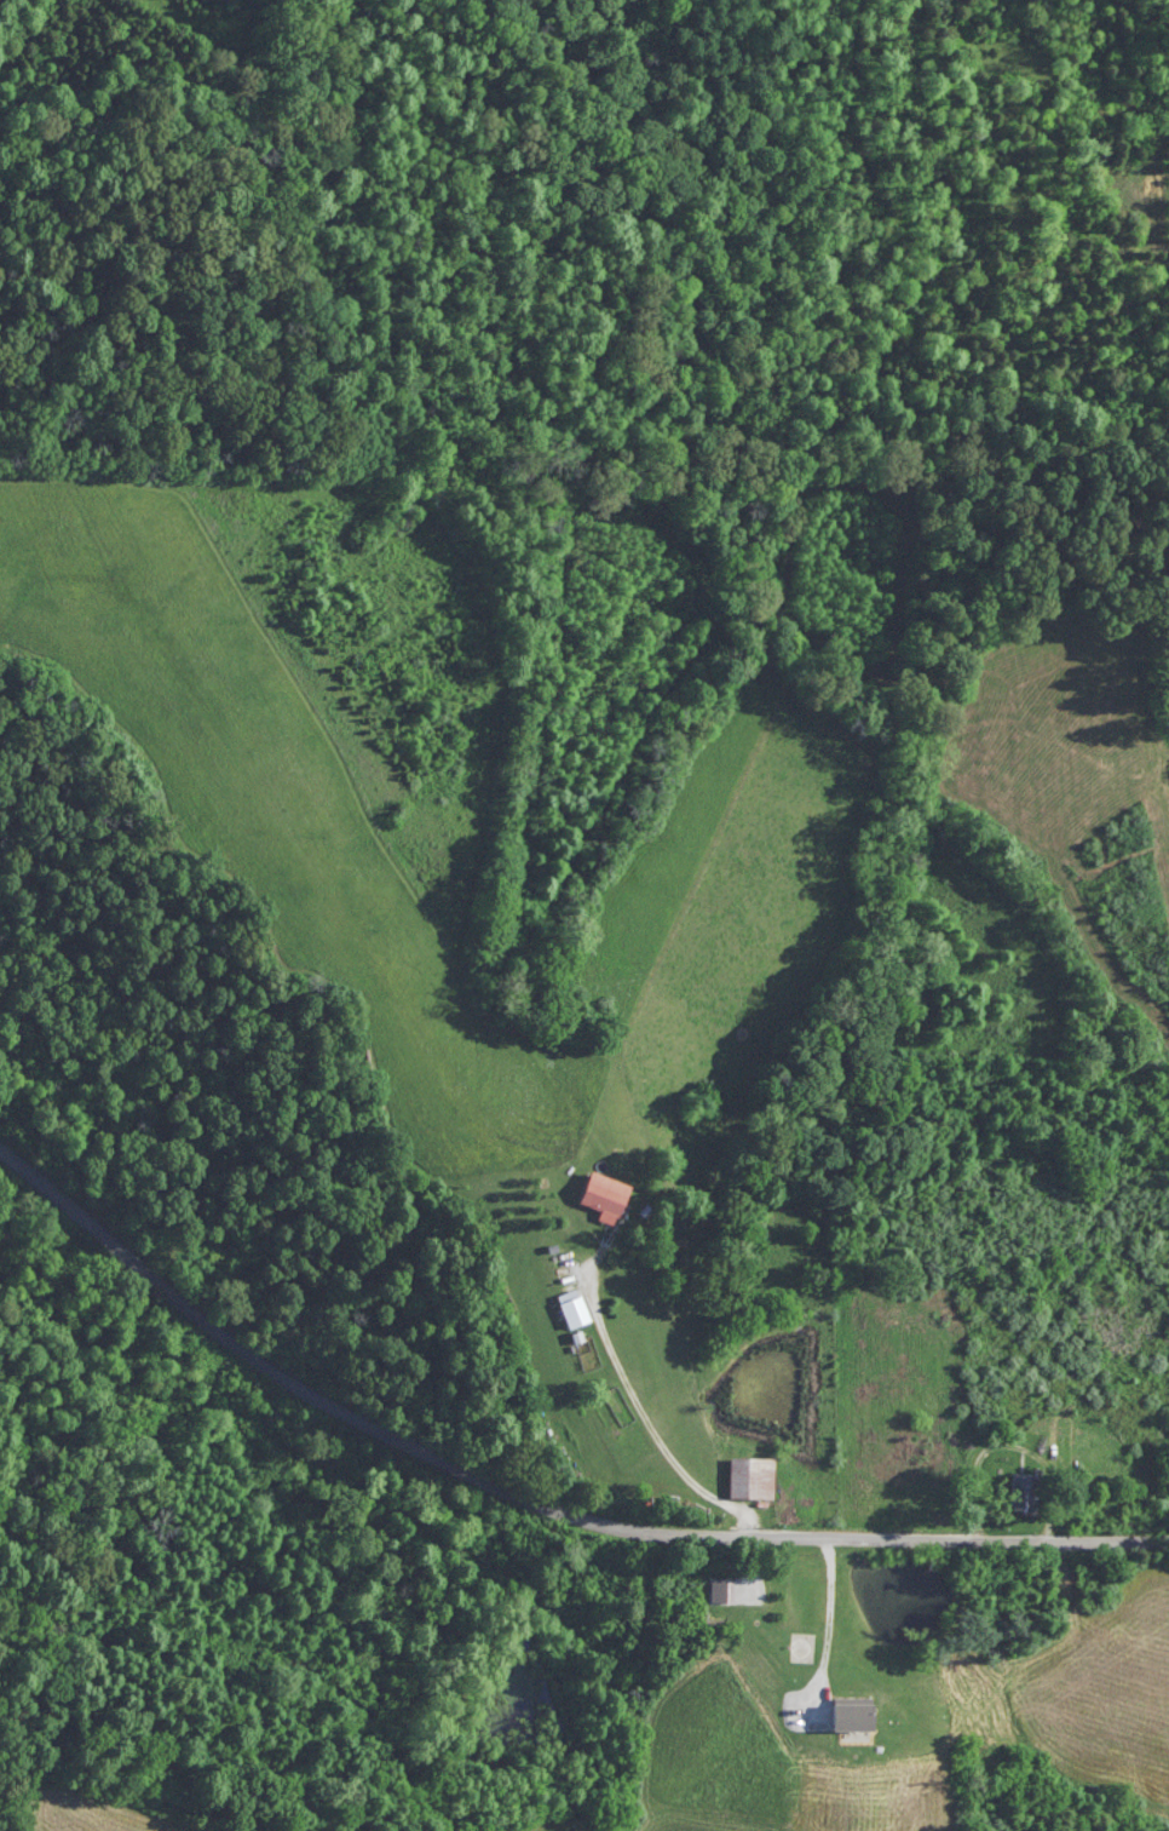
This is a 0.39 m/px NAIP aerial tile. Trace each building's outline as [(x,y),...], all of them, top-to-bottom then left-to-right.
[(598,1221),(615,1227),(629,1188),(589,1173),(578,1205),(601,1213),(598,1221)] [(592,1330),(577,1288),(557,1296),(571,1337),(592,1330)] [(776,1459),(731,1459),(731,1500),(776,1500),(776,1459)] [(1006,1510),(1032,1510),(1032,1479),(1006,1479),(1006,1510)] [(713,1579),(736,1580),(735,1602),(712,1601),(713,1579)] [(833,1705),(875,1706),(875,1732),(833,1730),(833,1705)]
